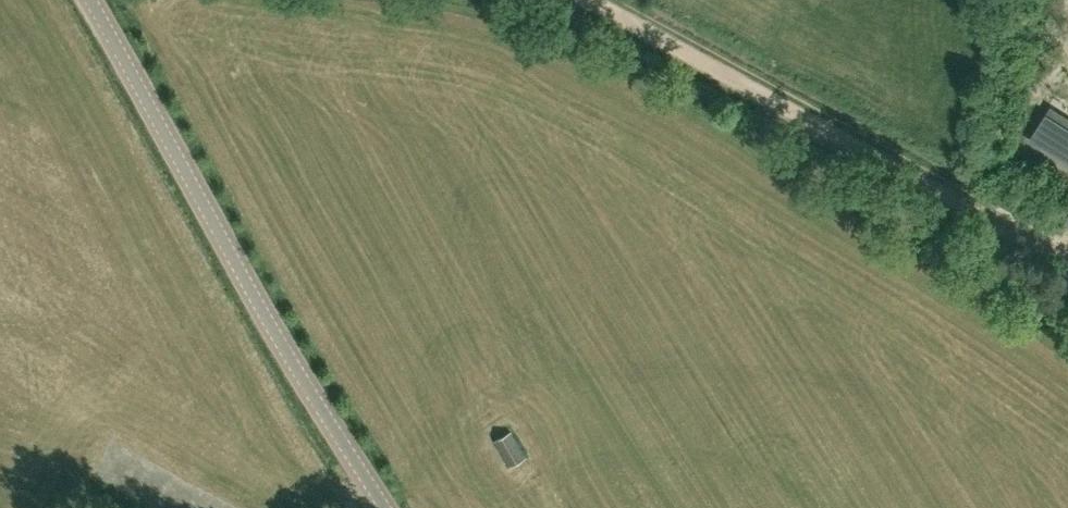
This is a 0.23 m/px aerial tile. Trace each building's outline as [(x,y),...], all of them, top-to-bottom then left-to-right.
[(1067,155),(1067,124),(1066,127),(1047,115),(1047,114),(1045,113),(1030,138),(1063,159),(1066,154),(1067,155)] [(509,466),(527,456),(514,429),(495,438),(509,466)]
